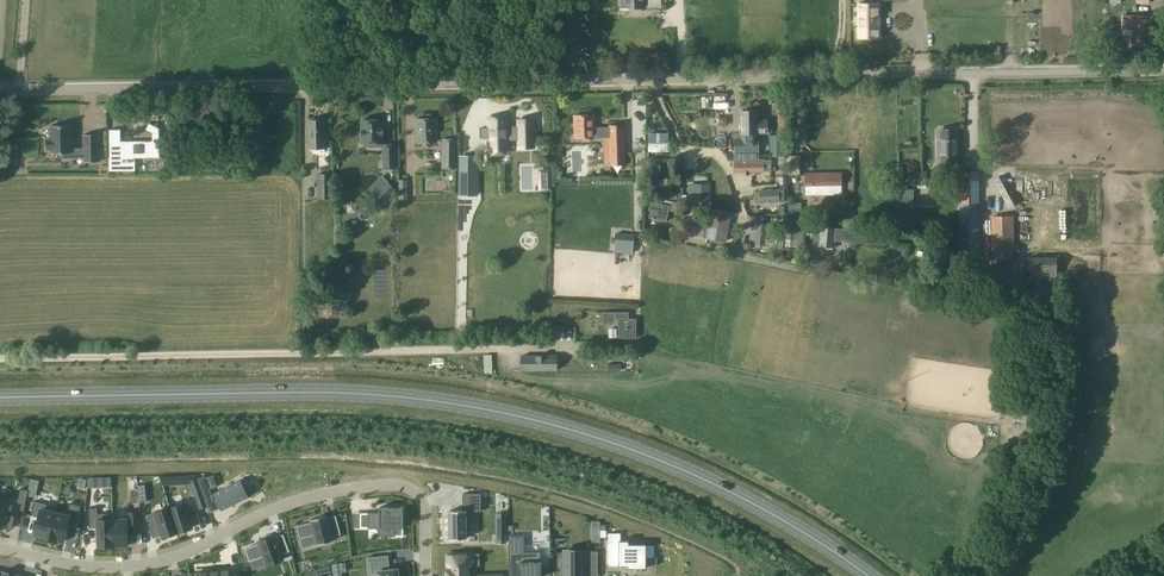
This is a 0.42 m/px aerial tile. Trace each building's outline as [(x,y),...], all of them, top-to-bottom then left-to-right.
[(621,8),(641,8),(641,0),(620,0),(621,8)] [(857,3),(859,38),(879,37),(878,3),(857,3)] [(1151,43),(1151,16),(1122,16),(1122,34),(1132,35),(1132,43),(1151,43)] [(734,163),(735,163),(735,172),(772,170),(772,158),(764,158),(764,161),(758,161),(757,132),(766,132),(766,119),(757,120),(757,110),(741,111),(742,133),(735,133),(736,152),(734,152),(734,163)] [(574,137),(595,137),(595,115),(574,115),(574,137)] [(509,139),(508,117),(488,117),(488,123),(486,123),(487,133),(488,133),(489,140),(509,139)] [(430,141),(437,141),(436,118),(416,118),(417,141),(423,141),(430,141)] [(383,142),(383,137),(383,119),(362,119),(363,142),(383,142)] [(325,129),(323,129),(323,120),(309,120),(309,137),(309,147),(325,147),(325,137),(325,129)] [(133,162),(132,157),(160,157),(159,127),(149,123),(146,130),(150,132),(150,140),(136,141),(136,144),(118,144),(118,163),(133,162)] [(74,141),(71,141),(71,124),(50,125),(50,138),(46,138),(46,150),(51,150),(51,153),(63,152),(63,158),(84,158),(84,161),(99,161),(98,133),(83,134),(83,148),(73,148),(73,146),(74,146),(74,141)] [(609,126),(610,165),(625,164),(624,125),(609,126)] [(955,155),(955,129),(940,129),(940,136),(938,136),(938,155),(955,155)] [(663,135),(655,134),(655,142),(649,142),(649,153),(663,153),(663,135)] [(785,155),(784,134),(770,135),(771,156),(785,155)] [(253,150),(269,150),(268,138),(253,138),(253,150)] [(457,150),(457,144),(457,139),(442,139),(442,167),(444,167),(457,167),(457,150)] [(382,143),(382,147),(382,169),(396,169),(396,143),(383,143),(382,143)] [(492,149),(492,169),(508,169),(508,149),(492,149)] [(659,178),(659,165),(653,165),(653,188),(660,188),(660,186),(664,186),(664,193),(671,193),(671,178),(659,178)] [(540,189),(550,189),(550,186),(550,170),(539,170),(540,186),(540,189)] [(477,186),(478,171),(459,171),(459,186),(459,195),(477,195),(477,186)] [(909,183),(926,183),(926,171),(909,172),(909,183)] [(960,201),(978,201),(978,171),(960,171),(960,201)] [(333,173),(318,173),(318,198),(333,198),(333,173)] [(841,173),(804,173),(805,193),(842,194),(841,173)] [(1000,193),(1000,207),(1007,207),(1008,175),(991,174),(991,193),(1000,193)] [(395,189),(388,182),(374,196),(381,203),(395,189)] [(710,201),(710,183),(695,183),(695,201),(710,201)] [(786,202),(786,189),(759,190),(760,203),(786,202)] [(670,205),(651,201),(649,210),(651,210),(649,218),(666,221),(669,211),(670,211),(671,210),(677,211),(679,203),(672,202),(671,206),(670,205)] [(687,219),(686,223),(686,226),(696,228),(699,215),(701,216),(702,211),(689,209),(689,211),(687,219)] [(710,215),(705,238),(725,242),(729,218),(710,215)] [(992,256),(1013,256),(1012,215),(991,216),(992,256)] [(788,217),(786,239),(796,240),(798,217),(788,217)] [(959,257),(978,257),(978,217),(958,217),(959,257)] [(757,222),(755,242),(765,244),(767,235),(775,236),(776,225),(757,222)] [(846,242),(847,228),(821,226),(820,235),(814,235),(813,245),(834,247),(835,241),(846,242)] [(884,245),(885,232),(847,228),(846,242),(884,245)] [(616,234),(615,245),(632,247),(633,236),(616,234)] [(1022,282),(1053,281),(1053,265),(1022,266),(1022,282)] [(306,297),(328,297),(328,288),(306,288),(306,297)] [(1059,313),(1058,291),(1048,291),(1049,313),(1059,313)] [(628,311),(603,312),(603,322),(619,322),(619,337),(636,337),(636,318),(629,318),(628,311)] [(557,355),(521,355),(521,370),(557,370),(557,355)] [(478,376),(487,376),(487,357),(478,357),(478,376)] [(1013,412),(1013,419),(1022,420),(1022,436),(1022,444),(1033,445),(1033,436),(1034,412),(1013,412)] [(213,474),(206,477),(210,489),(217,486),(213,474)] [(205,475),(198,478),(205,498),(212,495),(210,489),(206,477),(205,475)] [(89,478),(88,487),(112,487),(111,477),(89,478)] [(227,486),(213,493),(221,510),(235,504),(249,497),(241,479),(227,486)] [(145,485),(138,485),(140,502),(147,501),(145,485)] [(20,489),(17,503),(25,504),(28,490),(20,489)] [(202,491),(193,494),(194,498),(195,498),(199,509),(207,506),(202,491)] [(463,510),(449,510),(449,538),(466,538),(466,536),(469,536),(469,511),(481,511),(481,493),(462,494),(463,510)] [(3,527),(3,526),(12,528),(15,516),(6,514),(8,502),(0,501),(0,527),(3,527)] [(34,501),(31,515),(39,517),(35,535),(50,538),(56,512),(58,506),(34,501)] [(56,512),(50,538),(64,541),(68,523),(76,525),(81,506),(70,503),(67,514),(56,512)] [(185,503),(170,508),(177,532),(192,527),(192,526),(201,523),(197,511),(188,514),(185,503)] [(361,513),(360,527),(378,527),(393,527),(393,536),(395,536),(403,536),(403,507),(379,507),(379,513),(361,513)] [(97,508),(89,508),(90,528),(98,528),(98,546),(113,546),(113,519),(113,513),(98,513),(97,508)] [(150,526),(149,526),(153,538),(162,535),(162,537),(177,532),(170,508),(155,512),(158,523),(150,526)] [(113,519),(113,546),(128,545),(128,533),(142,532),(142,526),(140,511),(126,512),(127,518),(113,519)] [(311,522),(297,526),(300,538),(314,535),(317,544),(334,540),(333,536),(341,534),(336,515),(328,517),(327,515),(310,519),(311,522)] [(506,526),(496,526),(497,542),(506,542),(506,526)] [(259,543),(245,548),(250,561),(263,556),(267,565),(283,559),(281,554),(289,551),(283,535),(275,537),(274,535),(258,541),(259,543)] [(509,535),(509,563),(518,563),(518,575),(541,575),(541,551),(525,552),(524,535),(509,535)] [(607,540),(607,565),(628,565),(628,568),(646,568),(646,544),(629,544),(629,540),(607,540)] [(562,571),(565,571),(565,575),(584,575),(596,575),(596,552),(565,552),(565,562),(562,562),(562,571)] [(447,571),(447,575),(467,575),(467,566),(474,565),(474,560),(475,560),(475,558),(474,559),(474,553),(448,554),(448,566),(453,566),(453,571),(447,571)] [(367,558),(369,575),(373,575),(378,575),(398,575),(397,569),(389,570),(387,555),(367,558)] [(345,562),(332,564),(333,573),(346,571),(345,562)] [(329,564),(302,575),(332,575),(329,564)]
